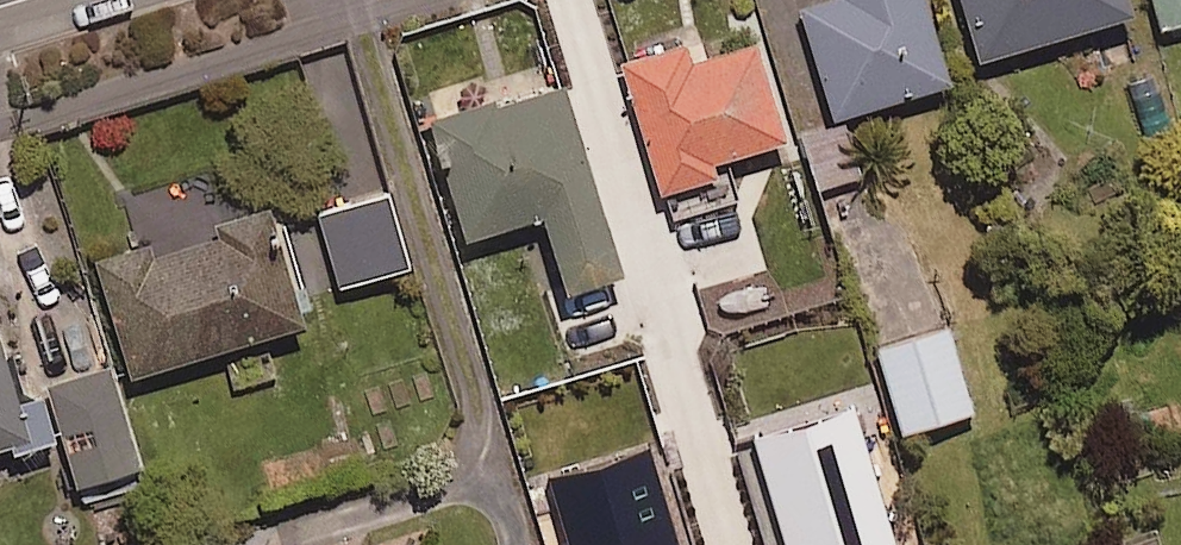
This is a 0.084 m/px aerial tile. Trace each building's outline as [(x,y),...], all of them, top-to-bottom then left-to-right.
[(943,69),(922,0),(794,0),(826,104),(943,69)] [(972,43),(1115,0),(959,0),(972,43)] [(1180,14),(1180,0),(1149,0),(1154,21),(1180,14)] [(717,145),(780,126),(750,26),(689,44),(685,29),(613,50),(652,180),(721,159),(717,145)] [(560,280),(617,262),(555,69),(424,110),(461,227),(535,204),(560,280)] [(813,181),(857,169),(842,114),(797,126),(813,181)] [(335,277),(405,257),(383,181),(313,201),(335,277)] [(127,369),(306,312),(270,196),(90,253),(127,369)] [(897,421),(969,401),(946,320),(874,340),(897,421)] [(11,381),(0,345),(0,437),(55,420),(76,490),(143,470),(107,352),(40,372),(11,381)] [(754,441),(789,544),(911,544),(863,404),(754,441)] [(541,478),(564,544),(686,544),(651,441),(541,478)] [(267,529),(259,544),(302,544),(267,529)]
